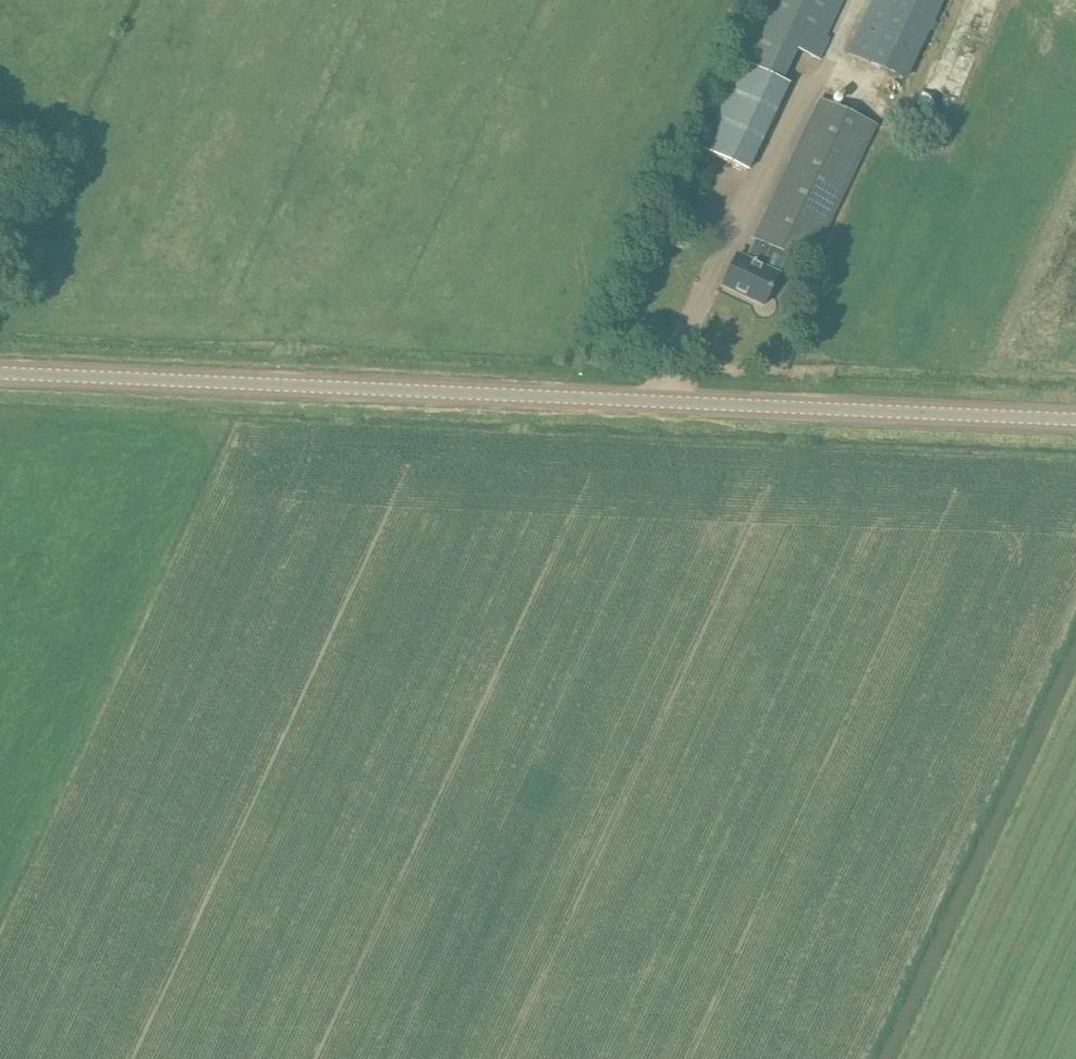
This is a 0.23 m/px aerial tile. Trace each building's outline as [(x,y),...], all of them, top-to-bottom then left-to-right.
[(694,146),(745,170),(787,82),(784,81),(799,51),(814,58),(842,0),(763,0),(694,146)] [(848,53),(907,82),(947,0),(874,0),(848,53)] [(732,266),(723,286),(764,305),(773,285),(777,278),(787,256),(808,266),(875,125),(818,98),(751,239),(754,241),(744,262),(736,258),(732,266)]
